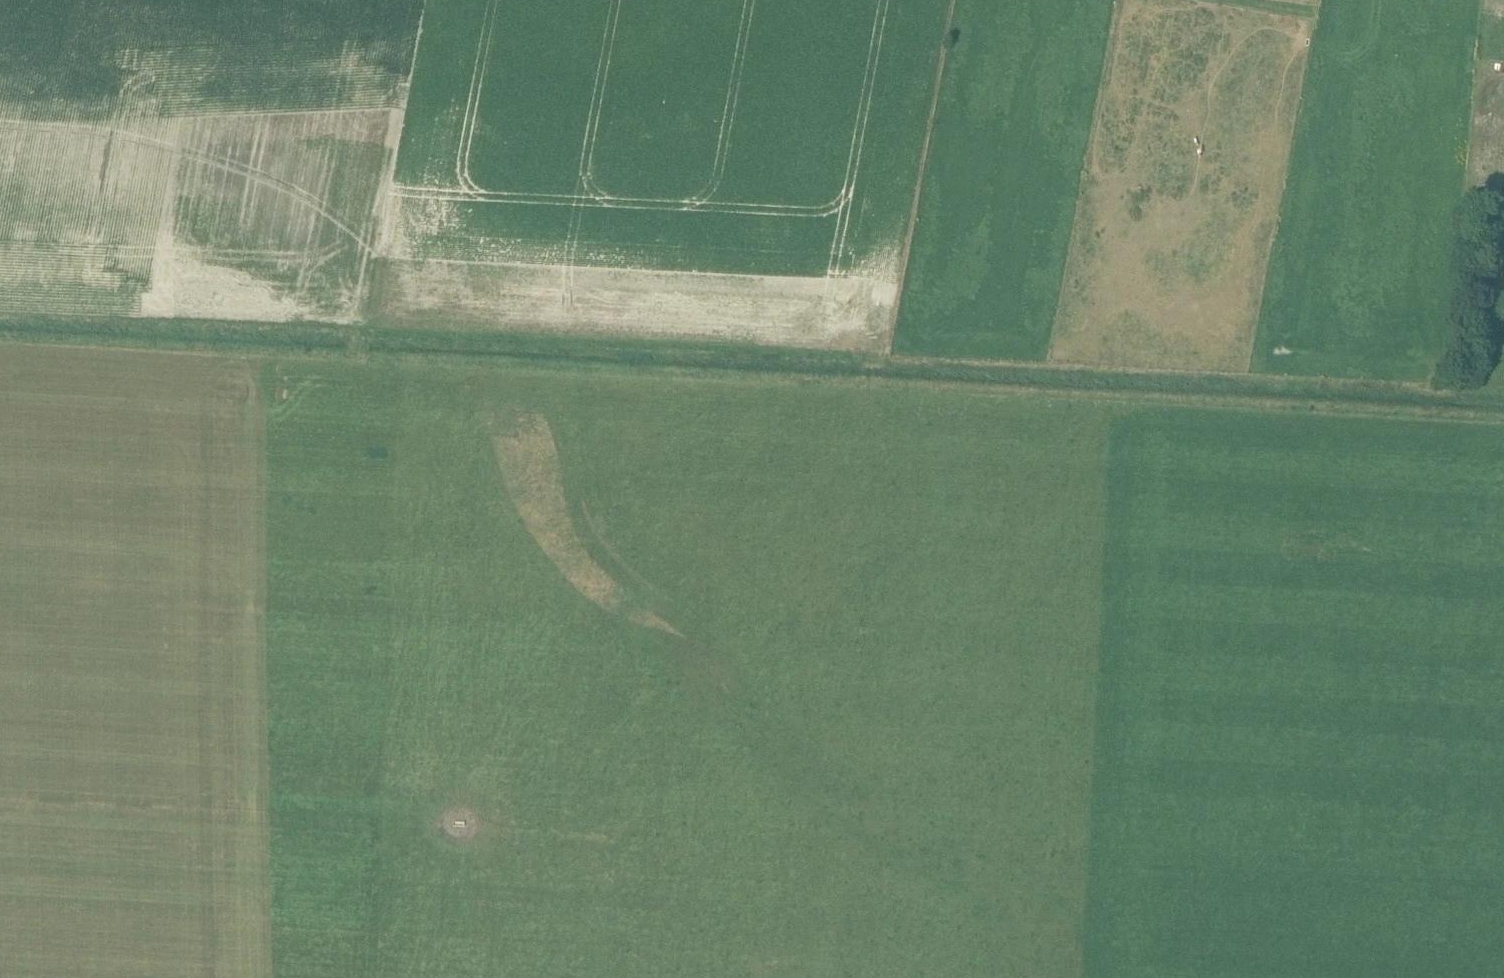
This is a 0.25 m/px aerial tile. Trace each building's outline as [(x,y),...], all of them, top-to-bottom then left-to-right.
[(1503,295),(1503,262),(1489,271),(1503,295)]
